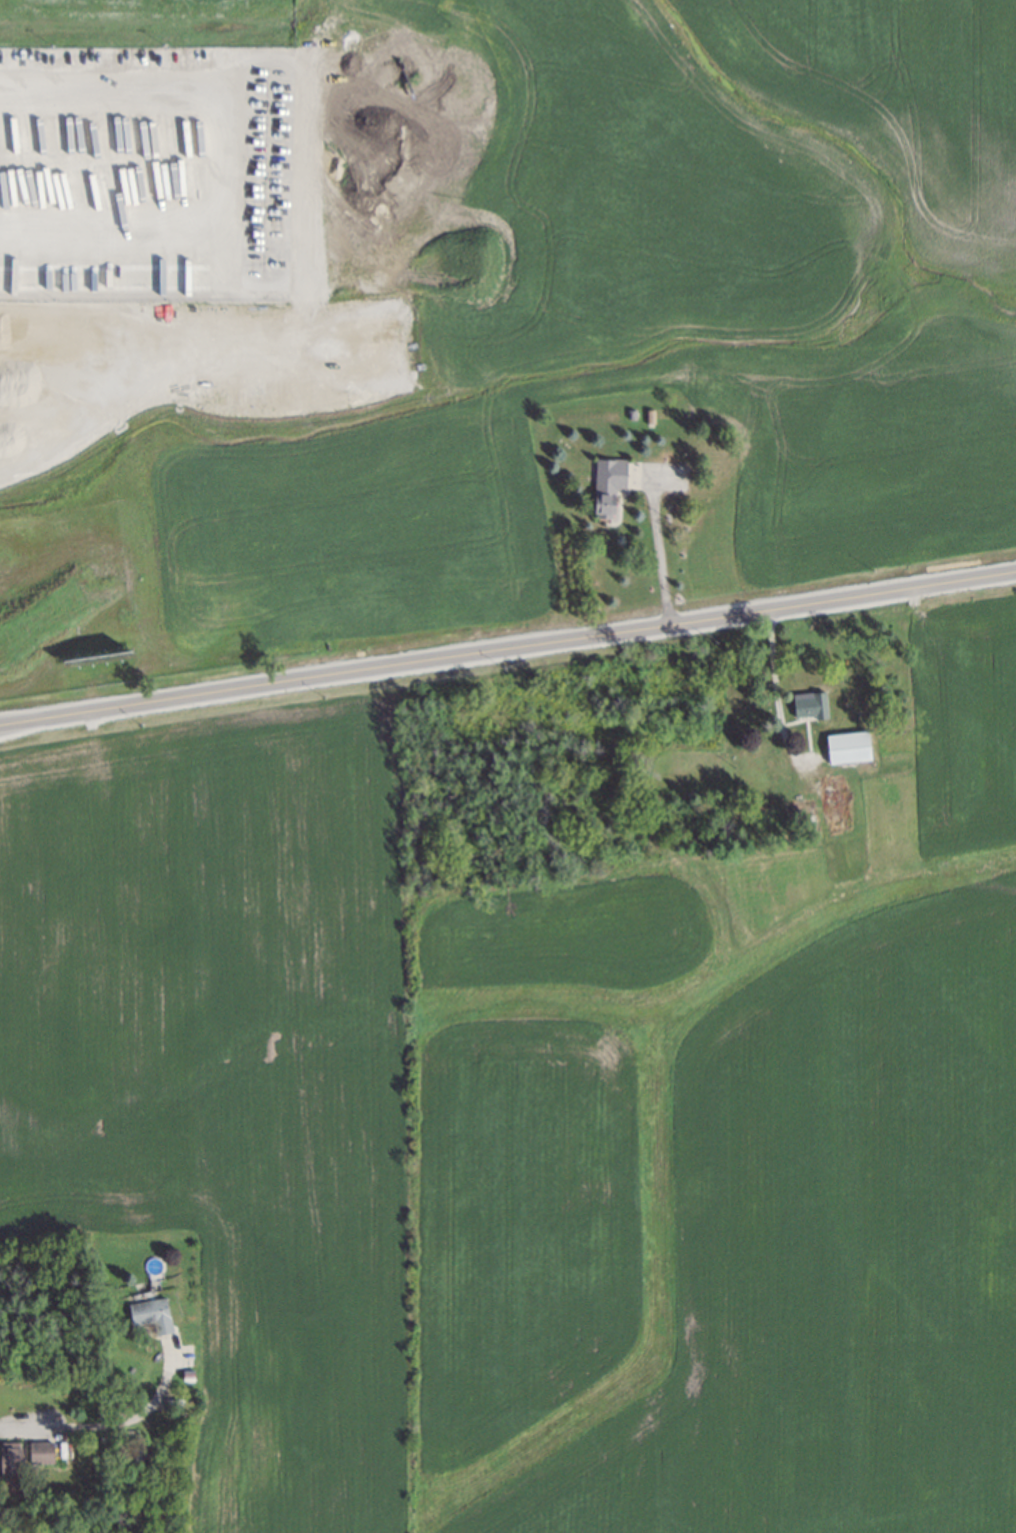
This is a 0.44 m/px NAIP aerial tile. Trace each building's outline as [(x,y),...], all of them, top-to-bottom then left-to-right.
[(628,459),(597,458),(595,518),(616,519),(617,489),(627,489),(628,459)] [(828,692),(794,693),(795,717),(828,717),(828,692)] [(830,764),(872,759),(868,730),(826,735),(830,764)] [(167,1297),(154,1299),(151,1282),(138,1285),(140,1295),(127,1297),(133,1326),(156,1321),(159,1335),(174,1333),(167,1297)] [(23,1442),(1,1442),(2,1473),(24,1473),(23,1442)] [(31,1442),(31,1463),(54,1463),(54,1442),(31,1442)]
